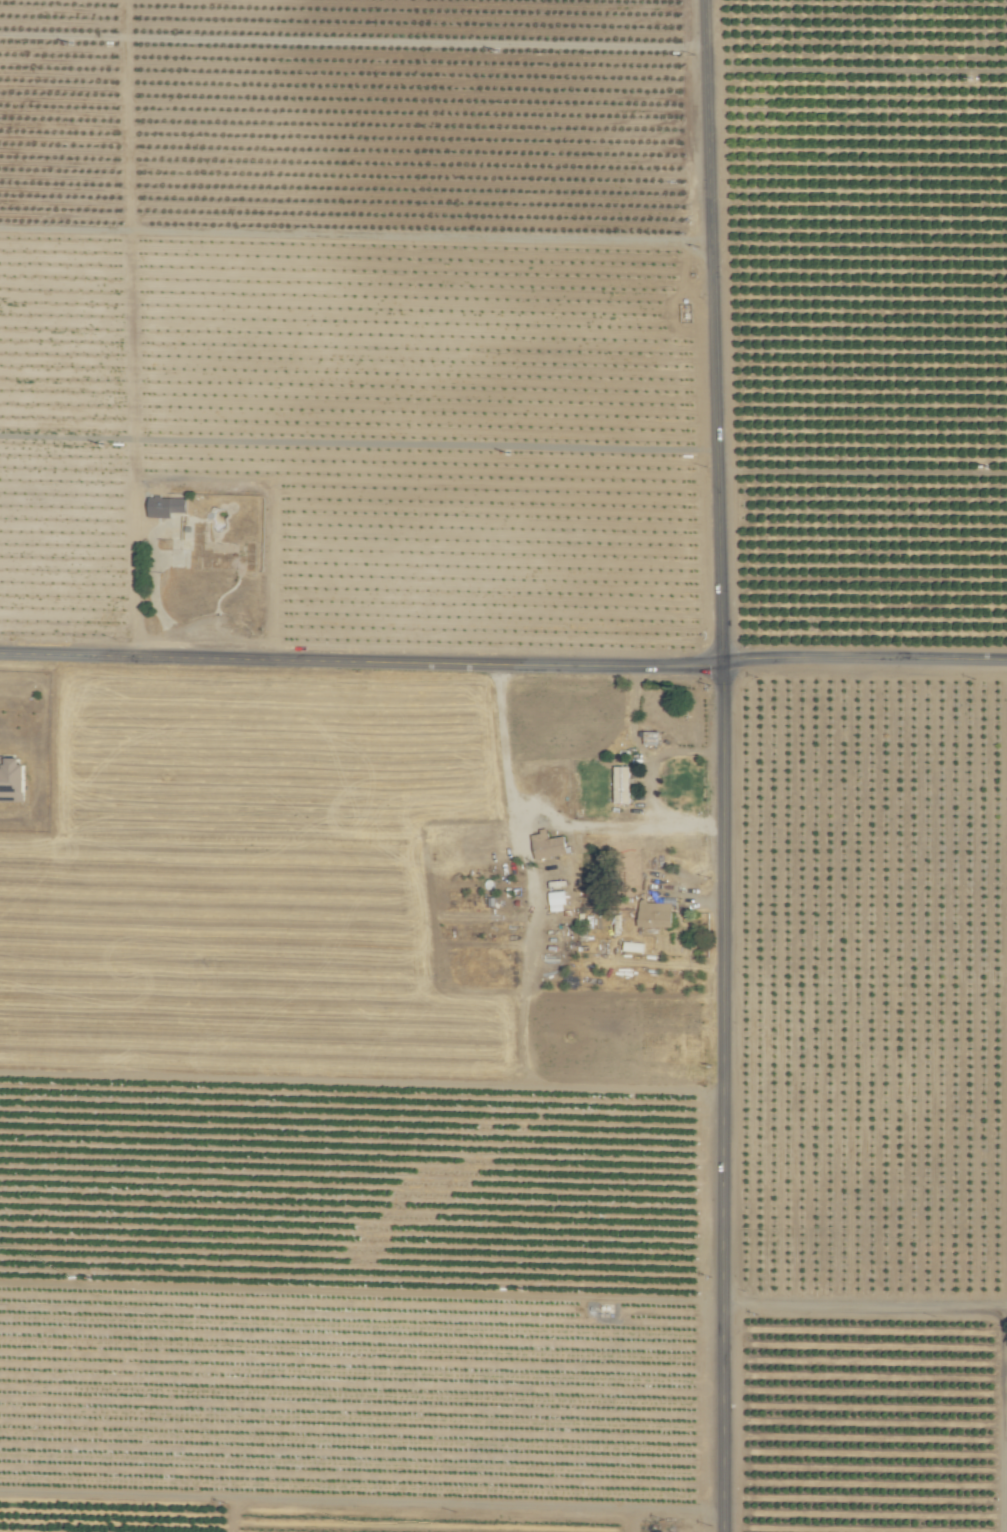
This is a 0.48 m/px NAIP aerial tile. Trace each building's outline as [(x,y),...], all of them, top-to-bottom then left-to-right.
[(187,513),(186,498),(170,498),(171,513),(187,513)] [(27,757),(8,757),(8,755),(0,755),(0,801),(26,801),(27,757)] [(630,766),(613,766),(614,803),(631,802),(630,766)] [(537,860),(569,853),(565,835),(549,838),(547,830),(532,834),(537,860)] [(551,906),(567,903),(566,890),(549,893),(551,906)] [(673,928),(673,903),(658,903),(658,892),(647,891),(647,899),(640,899),(639,927),(673,928)]
